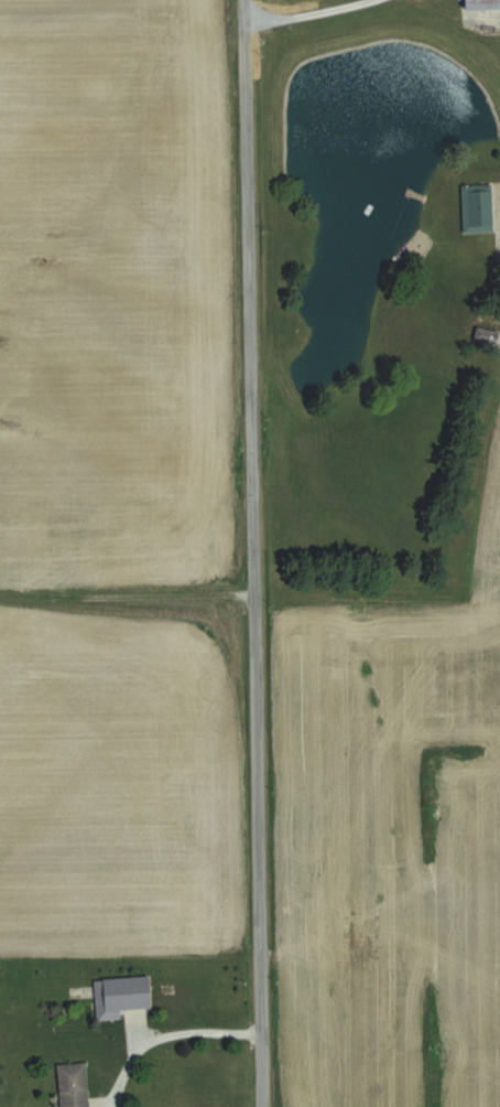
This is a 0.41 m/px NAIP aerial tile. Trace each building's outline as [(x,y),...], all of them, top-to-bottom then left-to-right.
[(499,8),(499,0),(467,0),(467,8),(499,8)] [(492,223),(493,190),(485,190),(484,223),(492,223)] [(89,1062),(60,1064),(62,1106),(92,1106),(89,1062)]
